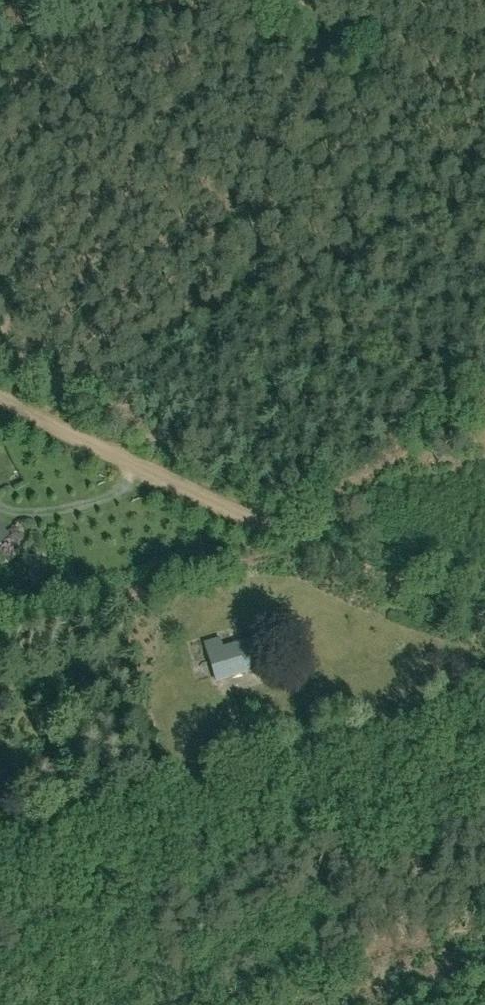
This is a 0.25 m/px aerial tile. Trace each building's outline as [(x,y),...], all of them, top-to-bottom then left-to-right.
[(216,682),(273,664),(265,635),(222,648),(219,639),(204,644),(216,682)]
